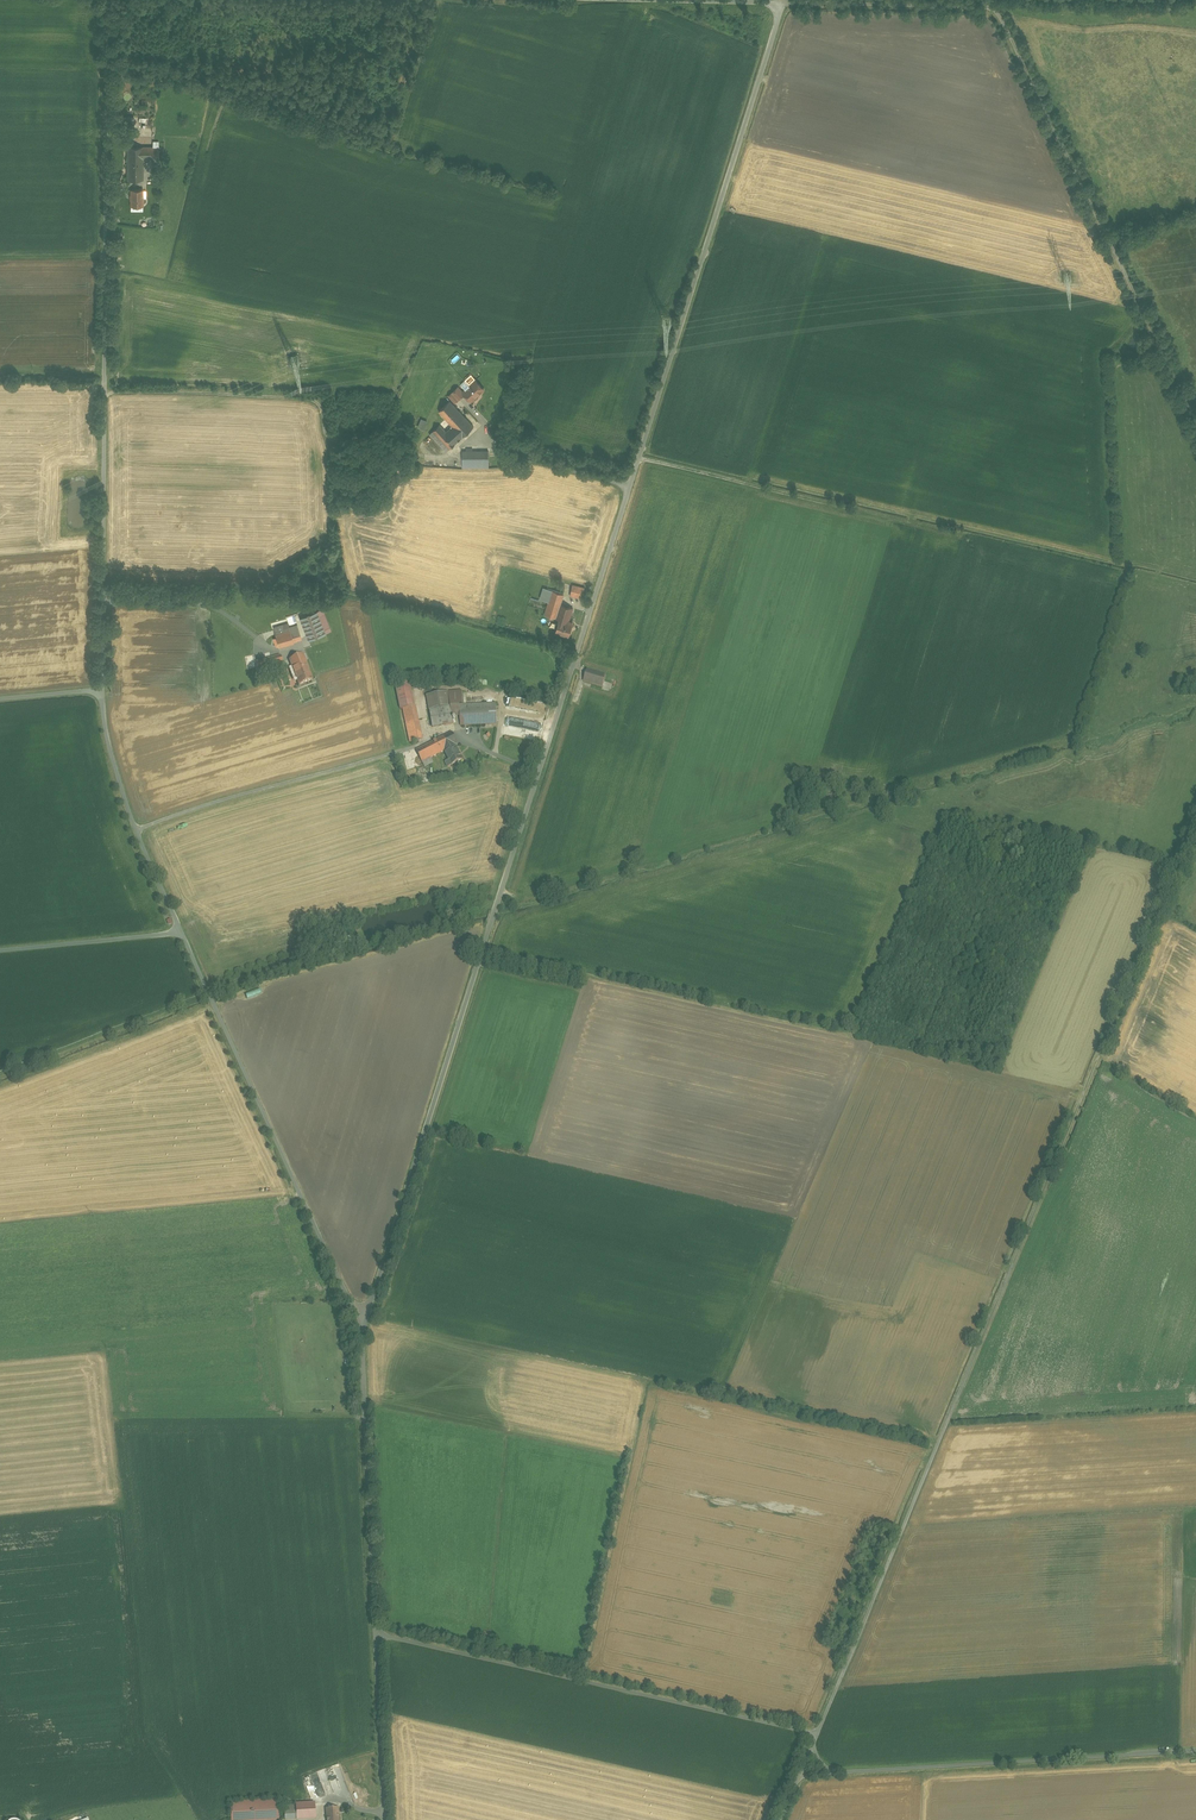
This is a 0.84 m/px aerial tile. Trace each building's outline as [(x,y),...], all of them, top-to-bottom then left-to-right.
[(136,124),(136,115),(123,116),(124,125),(136,124)] [(143,147),(128,147),(128,159),(134,159),(143,159),(143,158),(143,147)] [(153,147),(143,147),(143,158),(153,158),(159,158),(159,147),(153,147)] [(143,159),(134,159),(128,159),(128,179),(143,179),(143,159)] [(143,190),(131,190),(131,205),(143,205),(143,203),(144,202),(144,199),(143,198),(143,190)] [(463,392),(464,394),(471,401),(477,396),(478,396),(480,394),(480,392),(484,389),(476,380),(463,392)] [(463,392),(458,387),(452,392),(459,399),(464,394),(463,392)] [(450,401),(439,411),(452,426),(457,422),(455,421),(462,414),(450,401)] [(462,414),(455,421),(457,422),(452,426),(446,432),(440,425),(430,434),(446,452),(474,426),(462,414)] [(427,429),(430,421),(423,418),(420,427),(427,429)] [(489,451),(462,451),(462,467),(489,467),(489,451)] [(585,588),(572,585),(570,595),(582,598),(585,588)] [(573,608),(560,604),(564,594),(552,590),(552,591),(546,611),(545,614),(556,618),(559,619),(560,619),(569,622),(573,608)] [(317,612),(301,619),(305,630),(322,623),(319,617),(318,612),(317,612)] [(326,614),(319,617),(322,623),(324,630),(331,627),(326,614)] [(569,622),(560,619),(559,619),(556,632),(569,636),(573,623),(569,622)] [(288,623),(273,628),(274,631),(276,638),(278,642),(279,647),(294,642),(293,641),(289,627),(288,623)] [(322,623),(305,630),(309,641),(326,635),(324,630),(322,623)] [(297,625),(289,627),(293,641),(301,639),(297,625)] [(306,664),(303,654),(292,658),(294,662),(297,660),(300,666),(306,664)] [(280,655),(256,661),(258,672),(279,667),(283,666),(280,655)] [(306,664),(300,666),(297,660),(294,662),(292,658),(289,659),(299,685),(313,680),(306,664)] [(606,675),(587,669),(583,681),(603,687),(606,675)] [(399,685),(396,686),(401,709),(403,709),(415,706),(410,682),(399,685)] [(448,692),(427,696),(430,710),(451,707),(452,716),(460,716),(460,705),(463,705),(462,691),(448,693),(448,692)] [(463,705),(460,705),(460,716),(461,726),(497,724),(496,704),(463,705)] [(415,706),(403,709),(410,743),(424,740),(416,706),(415,706)] [(451,707),(430,710),(433,727),(453,723),(452,716),(451,707)] [(452,732),(416,750),(425,767),(434,763),(431,758),(444,751),(447,750),(446,747),(450,745),(449,744),(456,740),(452,732)] [(456,740),(449,744),(450,745),(446,747),(447,750),(444,751),(449,760),(446,762),(448,767),(451,765),(463,759),(456,746),(458,744),(456,740)] [(230,1801),(231,1819),(268,1819),(278,1819),(277,1798),(230,1801)] [(284,1806),(285,1819),(289,1819),(303,1819),(303,1818),(315,1817),(314,1804),(284,1806)] [(326,1808),(326,1819),(339,1819),(338,1807),(326,1808)]
